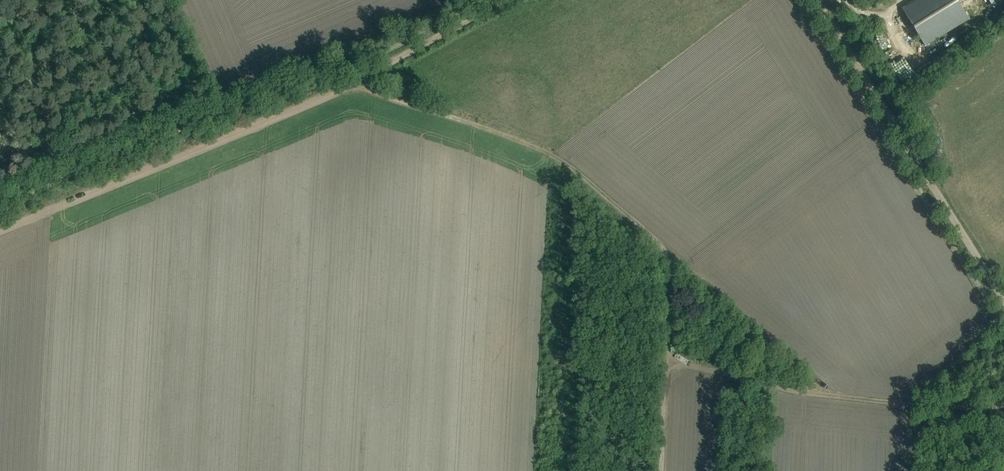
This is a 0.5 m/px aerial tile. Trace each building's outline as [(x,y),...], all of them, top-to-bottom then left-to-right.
[(957,0),(917,0),(902,9),(925,47),(969,20),(957,0)]
